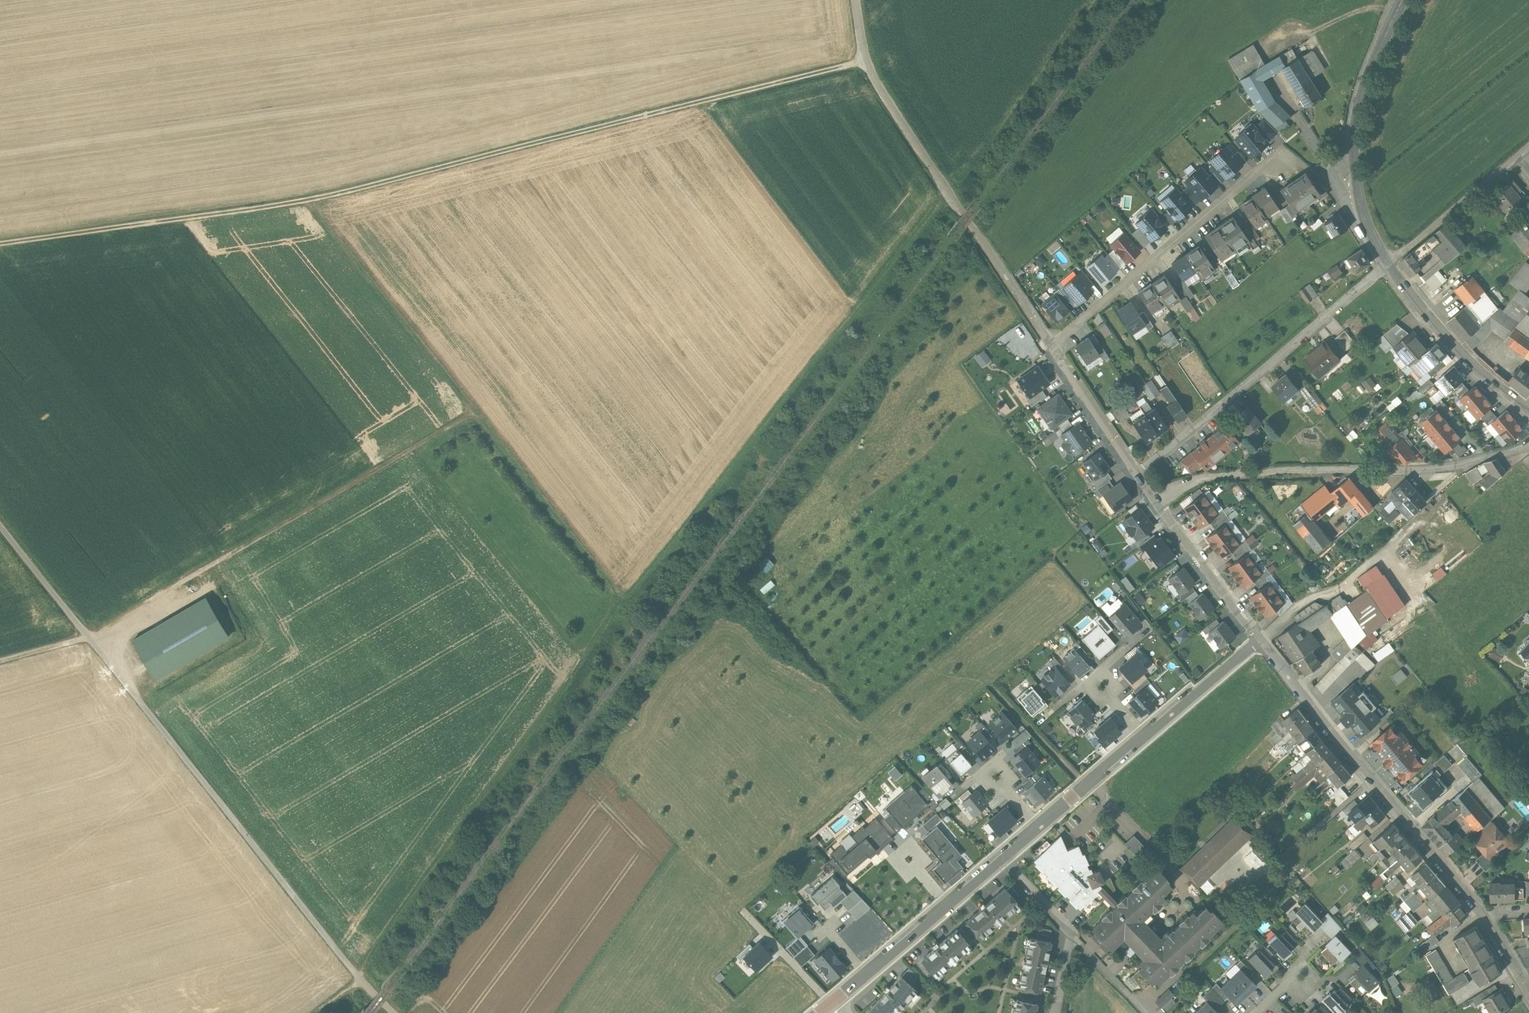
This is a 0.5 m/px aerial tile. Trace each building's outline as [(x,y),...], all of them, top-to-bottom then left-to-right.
[(1257,70),(1266,65),(1254,45),(1228,60),(1240,80),(1257,70)] [(1283,69),(1298,59),(1292,49),(1266,65),(1257,70),(1263,80),(1283,69)] [(1298,59),(1310,79),(1323,71),(1311,52),(1298,59)] [(1296,89),(1311,79),(1310,79),(1298,59),(1283,69),(1296,89)] [(1263,80),(1257,70),(1240,80),(1258,111),(1275,101),(1263,80)] [(1322,97),(1311,79),(1296,89),(1307,107),(1322,97)] [(1291,116),(1275,101),(1258,111),(1274,127),(1285,120),(1291,116)] [(1289,125),(1285,120),(1274,127),(1278,132),(1289,125)] [(1255,128),(1267,142),(1277,133),(1264,121),(1255,128)] [(1236,139),(1251,158),(1268,143),(1267,142),(1255,128),(1251,123),(1245,128),(1247,130),(1236,139)] [(1214,165),(1225,179),(1226,179),(1242,165),(1241,165),(1234,156),(1226,147),(1210,161),(1214,165)] [(1234,156),(1241,165),(1246,161),(1238,152),(1234,156)] [(1213,173),(1221,182),(1225,179),(1214,165),(1209,169),(1213,173)] [(1185,182),(1188,186),(1200,200),(1216,187),(1216,186),(1208,177),(1201,168),(1185,182)] [(1213,173),(1208,177),(1216,186),(1221,182),(1213,173)] [(1294,181),(1309,203),(1321,195),(1316,187),(1307,173),(1294,181)] [(1289,205),(1294,213),(1295,212),(1309,203),(1294,181),(1280,191),(1289,205)] [(1514,181),(1508,185),(1518,197),(1523,192),(1514,181)] [(1322,183),(1316,187),(1321,195),(1323,198),(1328,194),(1322,183)] [(1518,197),(1508,185),(1494,198),(1507,213),(1521,201),(1518,197)] [(1188,186),(1184,190),(1195,204),(1200,200),(1188,186)] [(1252,198),(1265,217),(1277,208),(1264,188),(1257,193),(1258,194),(1252,198)] [(1168,212),(1176,221),(1191,208),(1180,194),(1176,190),(1160,202),(1168,212)] [(1180,194),(1191,208),(1196,204),(1195,204),(1184,190),(1180,194)] [(1254,228),(1266,219),(1265,217),(1252,198),(1240,206),(1254,228)] [(1285,208),(1292,219),(1297,215),(1295,212),(1294,213),(1289,205),(1285,208)] [(1287,222),(1292,219),(1285,208),(1279,211),(1287,222)] [(1140,227),(1151,241),(1167,229),(1151,210),(1136,223),(1140,227)] [(1168,212),(1164,216),(1171,225),(1176,221),(1168,212)] [(1339,213),(1325,222),(1334,237),(1349,228),(1339,213)] [(1218,227),(1234,250),(1247,242),(1242,233),(1232,218),(1218,227)] [(1314,230),(1323,223),(1319,219),(1311,226),(1314,230)] [(1447,223),(1411,253),(1418,262),(1421,260),(1441,242),(1448,250),(1441,257),(1443,259),(1447,263),(1467,246),(1447,223)] [(1523,252),(1528,247),(1528,230),(1524,224),(1510,236),(1523,252)] [(1132,234),(1144,248),(1151,241),(1140,227),(1132,234)] [(1218,256),(1221,260),(1221,259),(1234,250),(1218,227),(1205,236),(1218,256)] [(1247,230),(1255,242),(1259,239),(1252,227),(1247,230)] [(1242,233),(1247,242),(1252,250),(1258,246),(1255,242),(1247,230),(1247,229),(1242,233)] [(1116,250),(1126,263),(1127,263),(1139,252),(1124,234),(1111,244),(1116,250)] [(1185,256),(1195,271),(1201,279),(1212,271),(1213,271),(1208,263),(1198,247),(1185,256)] [(1109,256),(1119,269),(1126,263),(1116,250),(1109,256)] [(1362,250),(1345,260),(1351,267),(1353,266),(1357,273),(1371,264),(1362,250)] [(1411,253),(1401,261),(1412,275),(1422,268),(1420,265),(1423,263),(1421,260),(1418,262),(1411,253)] [(1103,259),(1115,272),(1119,269),(1109,256),(1108,255),(1107,255),(1103,259)] [(1101,284),(1115,273),(1115,272),(1103,259),(1101,256),(1087,267),(1101,284)] [(1182,281),(1195,271),(1185,256),(1171,265),(1182,281)] [(1214,259),(1221,270),(1227,267),(1221,259),(1221,260),(1218,256),(1214,259)] [(1208,263),(1213,271),(1212,271),(1215,275),(1221,270),(1214,259),(1208,263)] [(1422,276),(1426,281),(1435,274),(1439,270),(1447,263),(1443,259),(1422,276)] [(1524,294),(1528,288),(1528,264),(1526,262),(1509,283),(1519,291),(1520,291),(1524,294)] [(1338,265),(1328,272),(1332,279),(1342,271),(1338,265)] [(1439,270),(1435,274),(1442,283),(1447,279),(1439,270)] [(1082,271),(1077,275),(1088,288),(1088,287),(1093,283),(1082,271)] [(1426,281),(1425,282),(1433,291),(1442,283),(1435,274),(1426,281)] [(1077,275),(1064,287),(1078,304),(1092,292),(1088,287),(1088,288),(1077,275)] [(1492,314),(1498,307),(1471,275),(1454,289),(1467,305),(1482,322),(1492,314)] [(1151,285),(1165,304),(1166,306),(1179,298),(1164,276),(1151,285)] [(1186,296),(1188,300),(1193,296),(1185,283),(1179,287),(1186,296)] [(1309,284),(1299,291),(1308,304),(1318,297),(1309,284)] [(1151,313),(1165,304),(1151,285),(1138,294),(1151,313)] [(1053,293),(1054,295),(1055,294),(1065,306),(1069,302),(1058,289),(1053,293)] [(1518,324),(1528,310),(1528,298),(1524,294),(1520,291),(1519,291),(1503,312),(1518,324)] [(1054,295),(1043,305),(1042,306),(1045,309),(1045,308),(1057,322),(1069,311),(1065,306),(1055,294),(1054,295)] [(1188,312),(1194,308),(1188,300),(1186,296),(1180,300),(1188,312)] [(1143,324),(1144,324),(1138,315),(1134,309),(1134,310),(1129,303),(1117,312),(1131,333),(1143,324)] [(1464,341),(1474,333),(1482,326),(1480,324),(1482,322),(1467,305),(1448,321),(1464,341)] [(1505,340),(1518,324),(1503,312),(1498,307),(1492,314),(1482,322),(1480,324),(1482,326),(1474,333),(1482,341),(1491,329),(1505,340)] [(1505,341),(1528,357),(1528,310),(1518,324),(1514,328),(1508,337),(1505,341)] [(1143,311),(1138,315),(1144,324),(1143,324),(1147,330),(1153,326),(1143,311)] [(1111,333),(1104,323),(1097,327),(1105,337),(1111,333)] [(1396,325),(1384,334),(1392,344),(1404,334),(1396,325)] [(1410,366),(1430,349),(1414,330),(1393,347),(1409,366),(1410,366)] [(1171,331),(1161,338),(1167,348),(1177,342),(1171,331)] [(1335,340),(1346,352),(1356,343),(1345,331),(1335,340)] [(1482,341),(1474,333),(1464,341),(1472,349),(1482,341)] [(1086,364),(1099,355),(1095,349),(1088,338),(1075,347),(1086,364)] [(1314,369),(1314,370),(1313,374),(1316,377),(1320,377),(1341,360),(1326,342),(1306,359),(1314,369)] [(1437,343),(1430,349),(1410,366),(1413,371),(1411,373),(1417,380),(1429,370),(1442,359),(1447,355),(1437,343)] [(1095,349),(1099,355),(1103,360),(1108,357),(1100,345),(1095,349)] [(983,350),(974,357),(982,368),(991,361),(983,350)] [(1446,365),(1442,359),(1429,370),(1433,376),(1446,365)] [(1461,382),(1464,379),(1454,366),(1436,381),(1446,394),(1452,390),(1461,382)] [(1038,367),(1018,381),(1029,397),(1041,389),(1049,383),(1038,367)] [(1528,397),(1528,396),(1528,375),(1520,367),(1508,382),(1528,397)] [(1294,390),(1297,387),(1286,375),(1272,386),(1285,401),(1296,392),(1294,390)] [(1369,376),(1362,383),(1369,390),(1376,384),(1369,376)] [(1434,384),(1430,379),(1415,391),(1420,396),(1434,384)] [(1155,397),(1159,394),(1151,381),(1146,384),(1155,397)] [(1469,391),(1461,382),(1452,390),(1460,399),(1469,391)] [(1150,400),(1155,397),(1146,384),(1141,387),(1150,400)] [(1314,389),(1310,392),(1303,384),(1297,389),(1314,408),(1323,401),(1314,389)] [(1162,396),(1169,391),(1165,386),(1159,391),(1162,396)] [(1469,391),(1460,399),(1468,409),(1484,396),(1475,386),(1469,391)] [(1029,397),(1026,399),(1031,407),(1046,396),(1041,389),(1029,397)] [(1176,422),(1186,415),(1169,391),(1162,396),(1167,402),(1167,401),(1170,405),(1166,407),(1176,422)] [(1071,414),(1058,396),(1038,409),(1047,422),(1050,420),(1055,426),(1066,418),(1071,414)] [(1484,396),(1468,409),(1477,419),(1480,417),(1490,409),(1492,407),(1484,396)] [(1145,415),(1158,434),(1167,427),(1155,409),(1152,411),(1147,402),(1140,407),(1145,415)] [(1431,407),(1420,416),(1424,421),(1435,412),(1431,407)] [(1493,414),(1490,409),(1480,417),(1484,421),(1493,414)] [(1238,422),(1245,431),(1247,434),(1259,423),(1254,417),(1252,418),(1245,410),(1234,418),(1238,422)] [(1436,410),(1435,412),(1424,421),(1420,424),(1428,434),(1445,420),(1436,410)] [(1497,418),(1491,423),(1500,434),(1515,421),(1506,410),(1497,418)] [(1493,414),(1484,421),(1488,426),(1491,423),(1497,418),(1493,414)] [(1146,442),(1158,434),(1145,415),(1134,423),(1146,442)] [(1051,428),(1055,433),(1070,422),(1066,418),(1055,426),(1051,428)] [(1453,430),(1445,420),(1428,434),(1437,444),(1453,430)] [(1515,421),(1500,434),(1509,444),(1518,436),(1524,431),(1515,421)] [(1233,426),(1240,435),(1245,431),(1238,422),(1233,426)] [(1055,433),(1058,438),(1061,436),(1073,427),(1070,423),(1055,433)] [(1388,451),(1398,462),(1403,457),(1407,462),(1415,456),(1409,448),(1398,435),(1387,423),(1379,430),(1393,447),(1388,451)] [(1091,443),(1078,424),(1073,427),(1061,436),(1066,442),(1063,444),(1067,450),(1070,448),(1075,454),(1091,443)] [(1214,434),(1227,450),(1237,442),(1238,442),(1228,431),(1224,426),(1219,431),(1218,429),(1213,433),(1214,434)] [(1228,431),(1238,442),(1237,442),(1240,446),(1245,441),(1240,435),(1233,426),(1228,431)] [(1518,436),(1522,441),(1528,435),(1528,432),(1526,429),(1524,431),(1518,436)] [(1461,440),(1453,430),(1437,444),(1445,454),(1448,451),(1458,443),(1461,440)] [(1398,435),(1409,448),(1413,444),(1402,431),(1398,435)] [(1201,445),(1181,462),(1190,473),(1201,464),(1205,469),(1227,450),(1214,434),(1205,442),(1204,441),(1200,444),(1201,445)] [(1461,448),(1458,443),(1448,451),(1452,455),(1455,453),(1461,448)] [(1461,448),(1455,453),(1459,457),(1468,450),(1464,446),(1461,448)] [(1098,453),(1083,463),(1095,480),(1107,472),(1110,469),(1098,453)] [(1499,478),(1506,472),(1497,459),(1484,463),(1493,474),(1495,472),(1499,478)] [(1112,479),(1107,472),(1095,480),(1092,482),(1097,489),(1109,480),(1112,479)] [(1487,489),(1499,478),(1495,472),(1493,474),(1481,485),(1482,487),(1484,485),(1487,489)] [(1331,493),(1337,501),(1341,505),(1351,498),(1359,490),(1350,478),(1331,493)] [(1403,503),(1417,491),(1407,479),(1391,493),(1394,497),(1397,495),(1399,498),(1403,503)] [(1094,491),(1099,498),(1104,495),(1114,488),(1109,480),(1097,489),(1094,491)] [(1114,488),(1104,495),(1115,511),(1132,500),(1120,484),(1114,488)] [(1190,497),(1192,500),(1193,500),(1195,500),(1203,494),(1199,489),(1190,497)] [(1365,497),(1359,490),(1351,498),(1356,504),(1365,497)] [(1427,502),(1417,491),(1403,503),(1407,507),(1409,509),(1407,511),(1411,516),(1427,502)] [(1318,517),(1337,501),(1331,493),(1307,513),(1307,514),(1285,532),(1309,560),(1331,542),(1335,541),(1345,533),(1337,524),(1326,534),(1317,523),(1321,520),(1318,517)] [(1203,494),(1195,500),(1193,500),(1192,500),(1189,504),(1185,508),(1188,512),(1187,513),(1191,519),(1210,504),(1203,494)] [(1374,508),(1365,497),(1356,504),(1361,511),(1353,518),(1355,524),(1374,508)] [(1390,514),(1403,503),(1399,498),(1384,512),(1386,514),(1388,512),(1390,514)] [(1392,520),(1407,507),(1403,503),(1390,514),(1392,517),(1390,518),(1392,520)] [(1204,524),(1208,522),(1209,521),(1210,520),(1218,514),(1217,513),(1210,504),(1191,519),(1194,523),(1196,522),(1199,527),(1204,524)] [(1139,509),(1123,521),(1128,527),(1126,528),(1131,535),(1133,534),(1137,540),(1147,532),(1153,527),(1139,509)] [(1209,521),(1208,522),(1212,526),(1226,515),(1222,510),(1217,513),(1218,514),(1210,520),(1209,521)] [(1212,526),(1215,530),(1216,530),(1217,530),(1225,524),(1226,524),(1230,521),(1226,515),(1212,526)] [(1213,548),(1233,533),(1226,524),(1225,524),(1217,530),(1216,530),(1215,530),(1211,534),(1207,537),(1211,543),(1209,544),(1213,548)] [(1150,537),(1147,532),(1137,540),(1132,543),(1136,548),(1150,537)] [(1231,552),(1232,551),(1232,549),(1240,543),(1233,533),(1213,548),(1217,553),(1218,552),(1222,557),(1226,554),(1231,552)] [(1154,535),(1139,546),(1143,551),(1146,549),(1158,540),(1154,535)] [(1161,538),(1158,540),(1146,549),(1159,567),(1174,556),(1169,549),(1165,545),(1166,545),(1161,538)] [(1234,556),(1248,545),(1244,539),(1240,543),(1232,549),(1232,551),(1231,552),(1234,556)] [(1239,559),(1247,553),(1248,554),(1252,550),(1248,545),(1234,556),(1237,560),(1238,559),(1239,559)] [(1235,578),(1255,563),(1248,554),(1247,553),(1239,559),(1238,559),(1237,560),(1233,564),(1229,567),(1232,572),(1231,573),(1235,578)] [(1254,578),(1262,572),(1261,572),(1255,563),(1235,578),(1238,582),(1240,581),(1243,586),(1248,583),(1253,581),(1254,580),(1254,578)] [(1348,604),(1367,634),(1386,620),(1385,618),(1405,606),(1384,572),(1377,564),(1358,577),(1367,592),(1348,604)] [(1191,586),(1195,584),(1183,568),(1168,579),(1180,595),(1191,586)] [(1256,585),(1266,578),(1270,574),(1266,569),(1261,572),(1262,572),(1254,578),(1254,580),(1253,581),(1256,585)] [(1262,589),(1270,583),(1266,578),(1256,585),(1259,590),(1260,589),(1262,589)] [(1257,607),(1277,592),(1270,583),(1262,589),(1260,589),(1259,590),(1256,593),(1251,597),(1255,602),(1254,603),(1257,607)] [(1195,591),(1191,586),(1180,595),(1177,597),(1181,602),(1185,598),(1195,591)] [(1199,596),(1195,591),(1185,598),(1189,603),(1199,596)] [(1261,612),(1262,612),(1266,616),(1270,613),(1275,611),(1276,610),(1276,608),(1284,602),(1277,592),(1257,607),(1261,612)] [(1199,596),(1189,603),(1188,604),(1200,620),(1214,609),(1202,593),(1199,596)] [(1275,611),(1279,616),(1292,603),(1289,598),(1284,602),(1276,608),(1276,610),(1275,611)] [(206,599),(134,640),(159,682),(230,641),(206,599)] [(1116,612),(1110,617),(1125,635),(1131,630),(1132,631),(1141,623),(1124,604),(1115,611),(1116,612)] [(1280,635),(1297,661),(1313,651),(1316,649),(1305,633),(1331,615),(1333,614),(1327,604),(1280,635)] [(1331,615),(1346,639),(1352,648),(1355,645),(1367,634),(1348,604),(1333,614),(1331,615)] [(1202,630),(1205,635),(1209,632),(1220,624),(1216,619),(1202,630)] [(1220,624),(1209,632),(1221,648),(1235,637),(1223,621),(1220,624)] [(1099,625),(1082,639),(1099,659),(1115,645),(1099,625)] [(1180,643),(1189,635),(1183,627),(1173,635),(1180,643)] [(1332,654),(1339,661),(1344,656),(1352,648),(1346,639),(1332,654)] [(1375,655),(1379,660),(1393,649),(1390,644),(1375,655)] [(1344,656),(1352,663),(1355,659),(1363,652),(1355,645),(1344,656)] [(1490,657),(1500,661),(1504,652),(1494,647),(1490,657)] [(1078,677),(1090,667),(1074,649),(1063,658),(1078,677)] [(1313,651),(1297,661),(1306,675),(1322,665),(1313,651)] [(1363,652),(1355,659),(1369,672),(1376,665),(1363,652)] [(1147,669),(1135,655),(1119,668),(1131,683),(1147,669)] [(1322,694),(1352,663),(1344,656),(1339,661),(1314,686),(1322,694)] [(1056,696),(1069,684),(1055,668),(1041,679),(1056,696)] [(1406,678),(1400,670),(1392,676),(1399,684),(1406,678)] [(1042,698),(1031,686),(1017,698),(1033,717),(1039,712),(1039,713),(1048,705),(1043,700),(1042,701),(1041,699),(1042,698)] [(1157,701),(1146,687),(1129,702),(1141,715),(1157,701)] [(1378,721),(1380,719),(1373,710),(1377,706),(1364,691),(1358,696),(1350,687),(1332,702),(1343,715),(1341,717),(1348,725),(1351,723),(1361,735),(1378,721)] [(1095,715),(1082,700),(1068,712),(1072,716),(1070,718),(1076,724),(1077,722),(1081,727),(1095,715)] [(1291,729),(1305,718),(1298,709),(1284,720),(1291,729)] [(1378,721),(1381,726),(1395,714),(1391,710),(1380,719),(1378,721)] [(1017,729),(1002,712),(989,724),(1003,741),(1017,729)] [(1116,724),(1111,717),(1094,731),(1099,737),(1097,738),(1104,746),(1121,732),(1115,725),(1116,724)] [(1300,741),(1314,730),(1305,718),(1291,729),(1297,737),(1300,741)] [(1379,729),(1383,733),(1394,724),(1390,719),(1379,729)] [(1383,733),(1371,743),(1403,780),(1425,760),(1394,724),(1383,733)] [(1309,753),(1323,742),(1322,740),(1314,730),(1300,741),(1305,748),(1307,751),(1309,753)] [(994,749),(980,732),(968,742),(982,759),(994,749)] [(1290,749),(1300,741),(1297,737),(1292,741),(1290,740),(1284,745),(1286,747),(1287,746),(1290,749)] [(1017,755),(1026,747),(1031,743),(1027,739),(1013,751),(1017,755)] [(1305,748),(1300,741),(1290,749),(1293,752),(1291,754),(1293,756),(1299,751),(1301,751),(1305,748)] [(1318,763),(1332,751),(1323,742),(1309,753),(1314,759),(1318,764),(1318,763)] [(1039,763),(1026,747),(1017,755),(1011,760),(1024,775),(1039,763)] [(957,749),(945,759),(960,777),(973,767),(957,749)] [(1322,783),(1343,765),(1332,751),(1318,763),(1321,767),(1320,770),(1314,775),(1321,783),(1322,783)] [(1442,774),(1452,766),(1444,756),(1434,764),(1442,774)] [(1318,764),(1314,759),(1293,778),(1297,782),(1318,764)] [(1305,763),(1302,759),(1296,764),(1300,768),(1305,763)] [(1321,767),(1318,763),(1318,764),(1297,782),(1293,785),(1298,790),(1314,775),(1320,770),(1321,767)] [(1338,787),(1352,775),(1343,765),(1322,783),(1326,787),(1332,783),(1334,785),(1336,783),(1338,787)] [(936,767),(924,777),(939,795),(951,785),(936,767)] [(1448,788),(1432,770),(1408,791),(1424,809),(1448,788)] [(1023,785),(1027,789),(1040,778),(1036,773),(1023,785)] [(1053,790),(1042,776),(1040,778),(1027,789),(1024,792),(1035,805),(1053,790)] [(902,779),(890,786),(895,794),(907,787),(902,779)] [(1317,796),(1326,787),(1322,783),(1321,783),(1315,789),(1316,791),(1314,793),(1317,796)] [(902,827),(928,805),(925,802),(932,797),(924,788),(917,793),(911,785),(885,808),(902,827)] [(976,790),(962,802),(974,816),(988,804),(976,790)] [(1470,820),(1479,830),(1481,828),(1491,820),(1492,819),(1467,790),(1453,801),(1462,811),(1470,820)] [(1364,816),(1377,804),(1369,795),(1349,812),(1357,821),(1364,816)] [(1432,836),(1444,826),(1455,817),(1462,811),(1453,801),(1422,826),(1432,836)] [(1377,804),(1364,816),(1373,826),(1386,815),(1377,804)] [(1016,820),(1005,807),(988,822),(999,835),(1016,820)] [(1470,820),(1462,811),(1455,817),(1463,826),(1470,820)] [(927,831),(941,819),(936,814),(923,825),(927,831)] [(1235,817),(1180,869),(1198,887),(1249,838),(1243,831),(1246,828),(1235,817)] [(891,836),(876,819),(864,828),(863,826),(852,836),(856,841),(846,850),(841,845),(830,855),(833,858),(828,862),(835,870),(840,866),(847,874),(891,836)] [(1470,820),(1463,826),(1471,836),(1479,830),(1470,820)] [(1491,820),(1481,828),(1485,832),(1495,824),(1491,820)] [(1355,823),(1348,829),(1355,836),(1361,830),(1355,823)] [(1390,847),(1403,835),(1393,824),(1372,842),(1379,849),(1387,842),(1390,847)] [(1495,824),(1485,832),(1475,840),(1486,853),(1490,858),(1510,842),(1495,824)] [(937,858),(952,845),(937,826),(922,839),(937,858)] [(1452,835),(1444,826),(1432,836),(1440,846),(1452,835)] [(1453,836),(1440,846),(1448,855),(1464,842),(1456,833),(1453,836)] [(1362,834),(1350,843),(1354,849),(1358,846),(1365,855),(1373,849),(1362,834)] [(1119,899),(1116,902),(1109,894),(1115,889),(1110,878),(1103,881),(1098,870),(1092,873),(1090,868),(1089,869),(1086,864),(1088,863),(1084,853),(1082,854),(1078,845),(1067,850),(1060,835),(1034,860),(1036,863),(1035,864),(1042,872),(1044,871),(1047,875),(1046,876),(1054,884),(1055,883),(1059,886),(1057,888),(1065,896),(1066,894),(1070,898),(1068,900),(1076,907),(1077,906),(1087,916),(1105,898),(1114,908),(1111,910),(1109,909),(1106,912),(1106,911),(1104,914),(1101,917),(1103,918),(1094,926),(1094,927),(1092,928),(1095,932),(1092,935),(1104,948),(1108,945),(1111,948),(1113,946),(1123,937),(1131,945),(1130,947),(1134,951),(1137,948),(1145,957),(1139,963),(1142,966),(1130,977),(1143,991),(1155,979),(1158,982),(1172,969),(1175,972),(1183,964),(1181,961),(1184,958),(1185,960),(1194,952),(1192,950),(1199,943),(1200,945),(1209,937),(1207,935),(1222,921),(1211,909),(1209,911),(1205,906),(1196,915),(1192,912),(1188,916),(1187,914),(1184,917),(1181,919),(1179,922),(1180,923),(1173,930),(1172,928),(1168,932),(1167,931),(1159,938),(1144,922),(1151,915),(1148,912),(1152,909),(1153,911),(1156,908),(1157,908),(1159,906),(1162,903),(1160,901),(1164,897),(1161,894),(1170,885),(1166,881),(1167,879),(1159,870),(1156,867),(1154,869),(1141,881),(1140,880),(1137,883),(1136,882),(1134,885),(1131,888),(1133,889),(1126,896),(1124,894),(1121,897),(1119,899)] [(1133,835),(1125,844),(1138,857),(1147,848),(1133,835)] [(1399,858),(1412,846),(1403,835),(1390,847),(1388,849),(1391,853),(1393,851),(1395,854),(1399,858)] [(952,845),(937,858),(941,862),(933,869),(944,883),(963,867),(956,860),(962,855),(952,845)] [(1403,863),(1409,870),(1423,858),(1412,846),(1399,858),(1395,862),(1391,865),(1386,870),(1382,873),(1386,877),(1403,863)] [(1354,850),(1345,857),(1352,865),(1361,857),(1354,850)] [(1495,864),(1490,858),(1486,853),(1477,861),(1486,872),(1495,864)] [(1395,862),(1399,858),(1395,854),(1391,857),(1395,862)] [(1386,870),(1391,865),(1385,857),(1379,862),(1386,870)] [(1422,885),(1436,873),(1426,862),(1412,874),(1422,885)] [(1427,904),(1447,887),(1436,873),(1422,885),(1407,899),(1414,907),(1423,900),(1427,904)] [(839,885),(832,876),(810,895),(817,904),(818,903),(825,910),(832,904),(831,903),(834,901),(837,904),(840,901),(847,895),(838,886),(839,885)] [(1385,886),(1389,891),(1400,882),(1396,877),(1385,886)] [(1490,884),(1490,900),(1524,900),(1523,889),(1515,889),(1515,887),(1500,887),(1500,884),(1490,884)] [(1006,890),(1014,899),(1019,895),(1011,886),(1006,890)] [(1444,914),(1459,902),(1447,887),(1427,904),(1433,911),(1430,913),(1436,921),(1444,914)] [(967,920),(981,937),(987,931),(988,932),(993,928),(992,927),(998,922),(999,923),(1002,920),(1001,919),(1007,914),(1008,915),(1014,910),(1013,909),(1019,904),(1014,899),(1006,890),(1005,888),(967,920)] [(847,895),(840,901),(856,919),(870,907),(853,890),(847,895)] [(1459,902),(1444,914),(1450,921),(1453,926),(1468,914),(1459,902)] [(1314,931),(1320,926),(1324,922),(1321,919),(1306,903),(1296,912),(1298,914),(1292,920),(1306,935),(1312,929),(1314,931)] [(814,924),(799,906),(782,921),(797,938),(800,936),(804,932),(803,931),(806,929),(807,930),(814,924)] [(1396,920),(1401,926),(1413,916),(1408,910),(1396,920)] [(1320,926),(1324,930),(1334,920),(1328,913),(1321,919),(1324,922),(1320,926)] [(1450,921),(1444,914),(1436,921),(1427,928),(1433,936),(1445,926),(1444,925),(1450,921)] [(1371,929),(1379,923),(1373,916),(1365,922),(1371,929)] [(1413,916),(1401,926),(1406,932),(1418,922),(1413,916)] [(1334,920),(1324,930),(1332,938),(1336,934),(1342,929),(1334,920)] [(1454,939),(1463,955),(1486,942),(1476,926),(1454,939)] [(1037,938),(1048,941),(1051,930),(1039,927),(1037,938)] [(923,962),(931,971),(935,976),(941,970),(942,971),(947,967),(946,966),(952,961),(953,962),(957,959),(956,958),(970,945),(957,929),(921,959),(923,962)] [(1282,935),(1292,945),(1296,941),(1286,930),(1282,935)] [(1267,941),(1284,959),(1292,952),(1290,949),(1293,946),(1292,945),(1282,935),(1281,933),(1277,936),(1275,933),(1267,941)] [(1336,934),(1332,938),(1326,944),(1328,946),(1322,951),(1334,964),(1340,958),(1342,960),(1352,951),(1336,934)] [(797,938),(786,947),(794,957),(807,946),(808,945),(800,936),(797,938)] [(1051,942),(1048,941),(1037,938),(1030,937),(1028,945),(1027,945),(1025,951),(1027,952),(1025,959),(1023,959),(1022,963),(1024,964),(1022,971),(1021,971),(1019,978),(1021,978),(1019,986),(1040,990),(1051,942)] [(1259,950),(1268,959),(1273,955),(1260,942),(1256,946),(1259,950)] [(1463,955),(1471,969),(1494,956),(1486,942),(1463,955)] [(771,956),(759,943),(744,957),(756,970),(771,956)] [(807,946),(794,957),(793,957),(801,966),(815,955),(807,946)] [(846,968),(829,948),(815,959),(832,979),(846,968)] [(1247,959),(1265,977),(1272,970),(1271,968),(1274,965),(1268,959),(1259,950),(1256,953),(1255,952),(1247,959)] [(1435,972),(1446,965),(1436,950),(1426,956),(1435,972)] [(1362,951),(1351,961),(1359,969),(1364,965),(1367,968),(1372,963),(1362,951)] [(1494,956),(1471,969),(1481,985),(1503,972),(1494,956)] [(1240,969),(1249,978),(1253,973),(1240,960),(1236,965),(1240,969)] [(931,971),(923,962),(919,966),(926,975),(931,971)] [(1364,965),(1359,969),(1354,974),(1356,976),(1350,982),(1362,994),(1368,989),(1370,991),(1380,981),(1367,968),(1364,965)] [(1443,985),(1454,979),(1446,965),(1435,972),(1443,985)] [(901,977),(910,984),(918,976),(910,968),(901,977)] [(1230,979),(1246,995),(1256,986),(1251,981),(1249,978),(1240,969),(1230,979)] [(1443,985),(1449,995),(1470,983),(1464,973),(1454,979),(1443,985)] [(901,976),(866,1012),(867,1012),(895,1012),(898,1010),(899,1012),(902,1009),(900,1007),(906,1001),(911,1007),(921,996),(915,991),(916,990),(910,984),(901,977),(901,976)] [(1220,988),(1228,997),(1231,1000),(1236,1005),(1246,995),(1230,979),(1220,988)] [(1212,988),(1224,1001),(1228,997),(1220,988),(1216,984),(1212,988)] [(1483,1002),(1485,1001),(1484,999),(1499,990),(1496,985),(1472,999),(1476,1006),(1483,1002)] [(1341,987),(1336,991),(1347,1003),(1352,999),(1341,987)] [(1201,995),(1206,1001),(1214,1009),(1216,1007),(1216,1008),(1224,1001),(1212,988),(1203,997),(1201,995)] [(1168,989),(1155,1002),(1161,1007),(1174,995),(1168,989)] [(1483,1002),(1489,1012),(1505,1012),(1512,1008),(1501,989),(1499,990),(1484,999),(1485,1001),(1483,1002)] [(1323,999),(1336,1012),(1342,1012),(1347,1009),(1345,1007),(1349,1004),(1347,1003),(1336,991),(1335,990),(1332,993),(1330,992),(1323,999)] [(1171,998),(1161,1008),(1165,1012),(1175,1002),(1171,998)] [(1037,1004),(1016,999),(1015,1007),(1013,1006),(1012,1012),(1035,1012),(1037,1004)] [(1197,1012),(1218,1012),(1214,1009),(1206,1001),(1196,1011),(1197,1012)]
